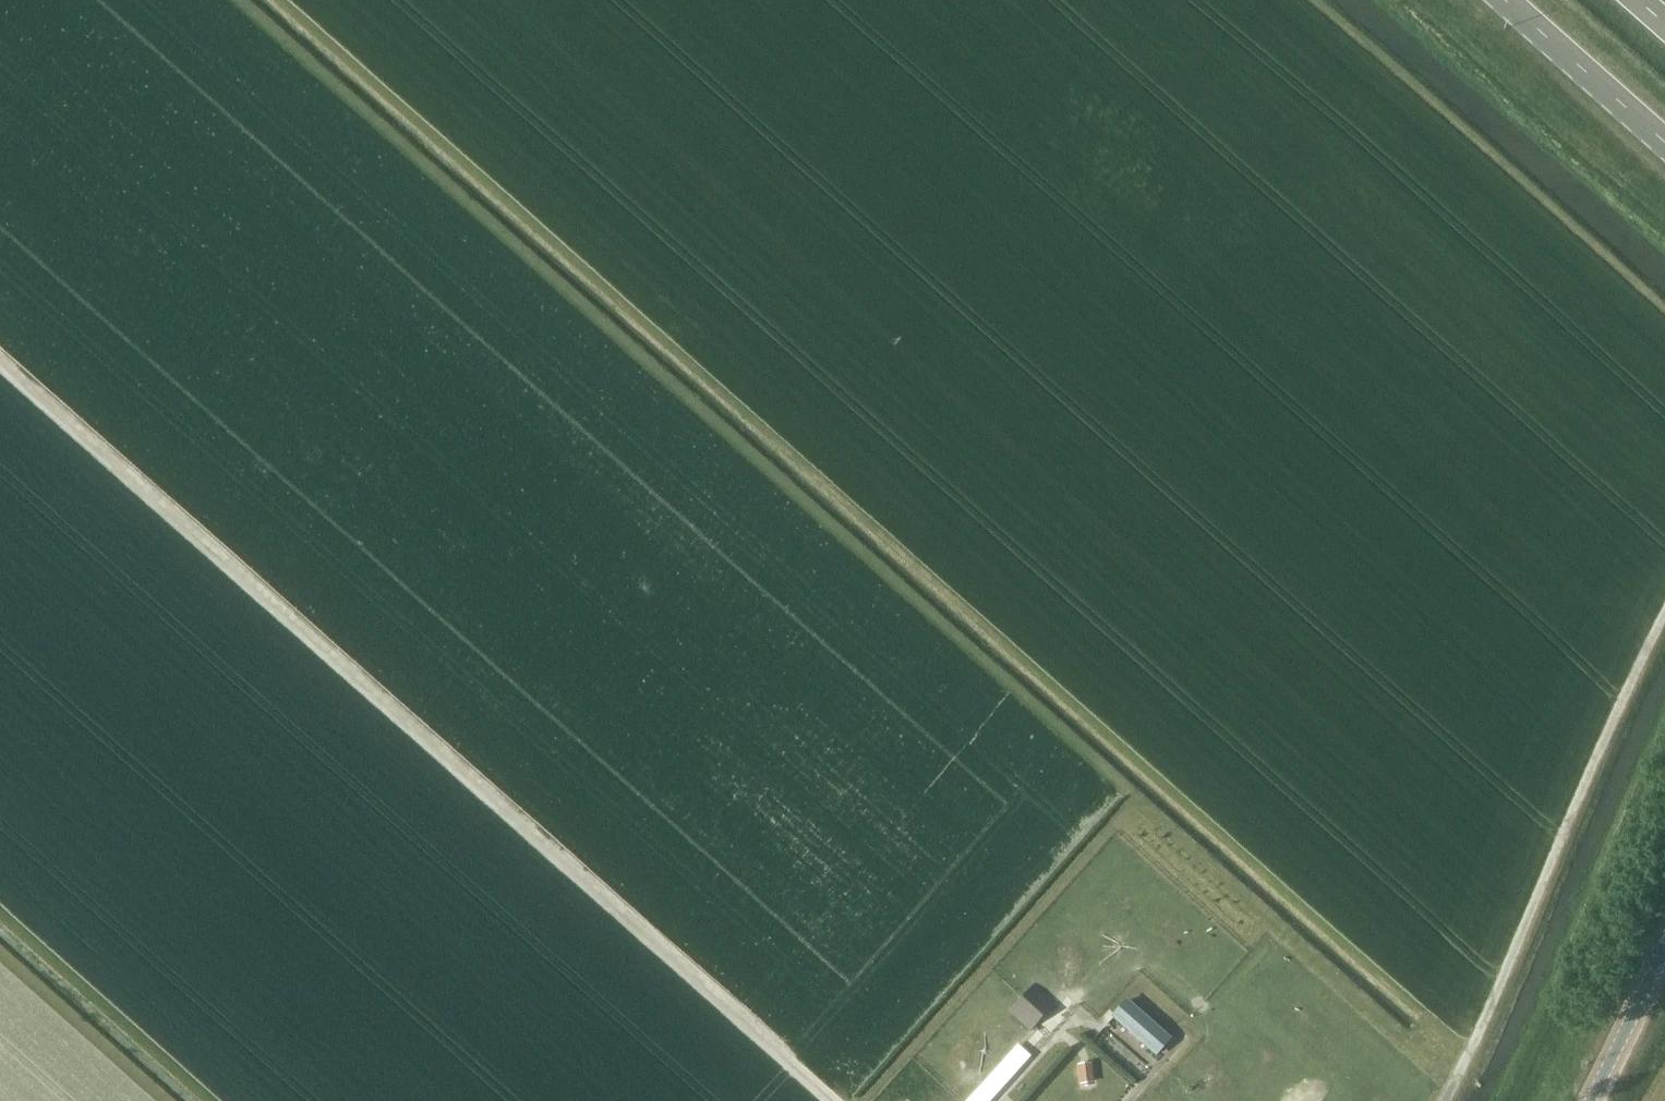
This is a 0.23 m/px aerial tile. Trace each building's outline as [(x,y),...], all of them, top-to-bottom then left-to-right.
[(1011,1005),(1032,1026),(1058,1001),(1038,980),(1011,1005)] [(1112,1014),(1156,1052),(1170,1035),(1127,997),(1112,1014)] [(1083,1079),(1097,1076),(1094,1059),(1080,1061),(1083,1079)]
